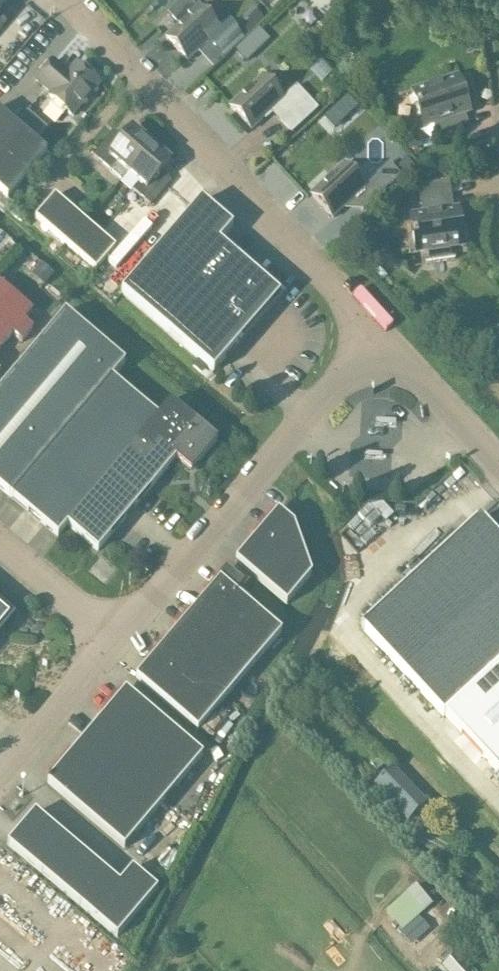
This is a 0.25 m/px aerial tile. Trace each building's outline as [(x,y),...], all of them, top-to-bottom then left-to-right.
[(166,38),(187,61),(207,42),(217,52),(220,56),(242,37),(229,23),(220,31),(198,8),(197,9),(188,0),(183,0),(168,14),(179,26),(166,38)] [(259,30),(237,51),(247,61),(268,40),(259,30)] [(71,116),(99,84),(77,65),(68,76),(53,62),(36,81),(52,94),(49,97),(71,116)] [(262,77),(230,106),(251,130),(271,111),(293,135),(317,113),(294,89),(283,99),(262,77)] [(439,136),(469,127),(465,113),(467,112),(462,96),(464,95),(458,78),(398,98),(399,99),(412,95),(417,110),(420,109),(425,126),(435,123),(439,136)] [(7,199),(46,153),(0,113),(0,193),(7,199)] [(116,163),(128,173),(152,145),(133,129),(119,144),(109,136),(92,156),(110,171),(116,163)] [(416,133),(404,137),(408,150),(421,146),(416,133)] [(152,145),(128,173),(139,183),(132,190),(150,206),(167,186),(157,177),(170,162),(152,145)] [(311,195),(333,218),(353,199),(363,210),(384,191),(373,179),(364,187),(343,165),(311,195)] [(401,254),(428,250),(430,262),(425,263),(425,264),(455,260),(455,258),(450,259),(448,248),(464,245),(461,228),(459,228),(456,211),(454,211),(449,181),(418,186),(423,215),(413,217),(415,234),(413,235),(415,251),(401,253),(401,254)] [(35,218),(65,245),(85,222),(55,196),(35,218)] [(278,299),(281,296),(278,294),(277,294),(266,284),(266,283),(263,280),(262,281),(250,271),(251,270),(248,267),(247,268),(235,258),(236,257),(233,255),(232,255),(219,244),(232,229),(201,201),(121,293),(213,373),(239,343),(239,344),(242,341),(241,340),(251,329),(252,329),(255,326),(254,325),(265,314),(268,311),(267,310),(278,298),(278,299)] [(85,222),(65,245),(96,271),(115,248),(85,222)] [(38,266),(31,274),(44,286),(48,282),(54,274),(41,263),(38,266)] [(0,285),(0,349),(11,335),(21,343),(32,329),(23,322),(32,312),(0,285)] [(10,498),(112,379),(125,363),(65,312),(0,389),(0,489),(10,498)] [(57,537),(67,526),(97,552),(175,460),(190,473),(217,442),(170,402),(157,417),(112,379),(10,498),(57,537)] [(294,526),(278,512),(235,562),(286,605),(312,576),(294,526)] [(361,628),(443,717),(498,665),(498,540),(493,533),(479,518),(361,628)] [(220,580),(164,646),(136,679),(198,732),(282,633),(220,580)] [(0,612),(0,629),(8,619),(0,612)] [(443,717),(498,774),(498,775),(498,665),(443,717)] [(126,691),(85,739),(47,783),(124,849),(203,756),(126,691)] [(376,758),(370,764),(378,771),(384,765),(376,758)] [(427,804),(393,767),(372,786),(407,823),(427,804)] [(117,939),(158,890),(132,869),(119,884),(35,813),(7,845),(117,939)] [(409,943),(427,926),(418,917),(403,931),(400,933),(409,943)] [(457,953),(444,965),(449,970),(472,970),(457,953)]
